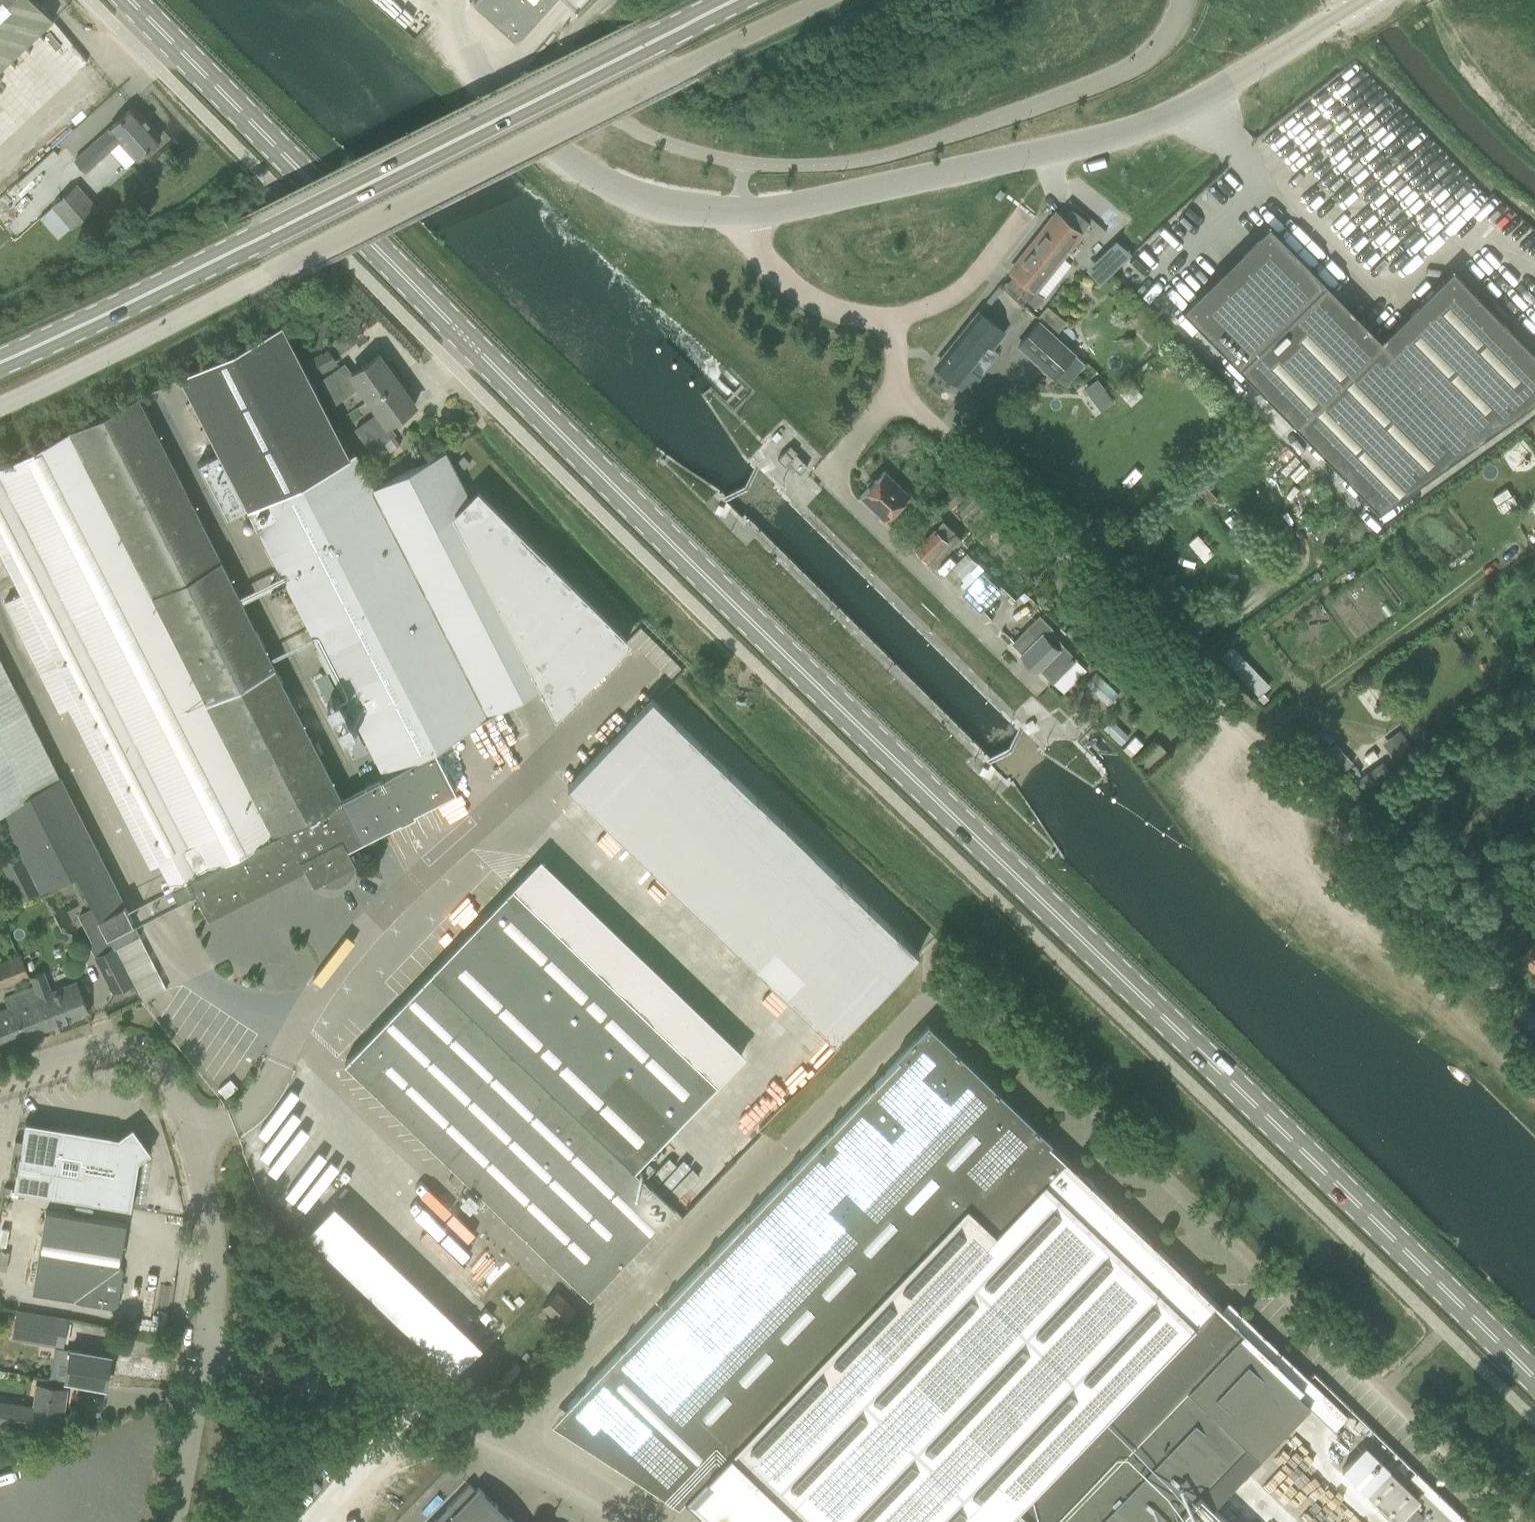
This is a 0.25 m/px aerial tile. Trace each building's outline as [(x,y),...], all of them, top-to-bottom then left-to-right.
[(53,18),(51,16),(50,17),(34,0),(0,0),(0,69),(53,18)] [(517,41),(553,0),(475,0),(473,2),(517,41)] [(118,120),(75,160),(86,172),(109,150),(124,167),(135,158),(136,159),(160,136),(133,107),(118,120)] [(57,238),(71,226),(71,227),(95,205),(76,184),(52,205),(52,206),(39,217),(57,238)] [(1057,213),(1011,271),(1026,283),(1038,292),(1064,258),(1071,250),(1083,234),(1057,213)] [(1182,309),(1239,367),(1325,281),(1269,224),(1182,309)] [(1239,367),(1379,510),(1479,438),(1534,397),(1534,353),(1453,269),(1381,338),(1326,282),(1325,281),(1239,367)] [(1048,306),(1039,317),(1055,331),(1058,333),(1067,322),(1065,320),(1048,306)] [(979,311),(935,365),(967,391),(976,380),(965,371),(987,343),(992,347),(1005,331),(979,311)] [(1055,374),(1065,383),(1084,363),(1074,354),(1075,352),(1039,319),(1015,345),(1052,378),(1055,374)] [(281,323),(179,374),(188,393),(196,407),(219,452),(198,463),(226,517),(247,507),(297,603),(306,622),(315,640),(336,679),(342,692),(385,775),(340,797),(341,799),(343,798),(352,818),(357,827),(361,834),(384,822),(385,825),(386,825),(385,822),(398,815),(400,820),(415,813),(412,807),(453,787),(454,790),(456,789),(434,747),(538,685),(555,711),(627,639),(477,490),(468,498),(444,451),(371,489),(351,451),(346,453),(321,404),(309,380),(301,364),(281,323)] [(326,351),(301,364),(309,380),(334,368),(326,351)] [(320,380),(332,397),(336,402),(360,385),(369,398),(396,379),(378,354),(351,373),(344,363),(320,380)] [(379,411),(355,429),(371,451),(371,450),(377,459),(399,443),(393,435),(386,425),(391,421),(398,416),(414,404),(396,379),(369,398),(379,411)] [(340,797),(255,631),(144,415),(135,397),(0,465),(0,552),(21,592),(3,602),(39,672),(59,710),(67,706),(140,848),(141,847),(150,865),(158,861),(178,898),(194,889),(208,916),(209,915),(208,912),(299,865),(310,886),(352,865),(341,843),(358,835),(360,839),(362,837),(361,834),(357,827),(352,818),(343,798),(341,799),(340,797)] [(860,495),(892,526),(903,514),(896,507),(909,495),(884,471),(860,495)] [(943,520),(915,549),(926,560),(928,558),(935,564),(960,538),(943,520)] [(952,567),(961,576),(976,561),(967,552),(952,567)] [(963,581),(960,584),(966,590),(982,574),(987,579),(990,575),(979,563),(962,580),(963,581)] [(980,608),(998,590),(987,579),(982,574),(966,590),(964,593),(980,608)] [(1024,590),(1017,597),(1023,602),(1029,596),(1024,590)] [(1036,621),(1015,642),(1024,651),(1020,654),(1036,670),(1047,680),(1053,686),(1074,664),(1069,659),(1058,648),(1042,633),(1045,630),(1036,621)] [(41,890),(75,872),(90,902),(92,904),(93,906),(101,922),(114,947),(116,951),(141,938),(139,936),(140,935),(131,917),(0,668),(0,809),(41,890)] [(833,1042),(874,999),(919,954),(657,699),(571,787),(833,1042)] [(1111,719),(1104,728),(1121,744),(1129,735),(1111,719)] [(1136,735),(1123,748),(1131,756),(1143,742),(1136,735)] [(1406,739),(1388,752),(1398,767),(1416,754),(1414,751),(1406,739)] [(1335,745),(1327,752),(1344,770),(1352,762),(1335,745)] [(19,900),(39,890),(20,852),(0,862),(19,900)] [(588,1295),(672,1208),(632,1169),(715,1082),(513,887),(345,1062),(588,1295)] [(1518,958),(1534,974),(1534,940),(1518,958)] [(114,947),(95,956),(113,992),(132,982),(116,951),(114,947)] [(30,974),(22,952),(0,960),(0,985),(30,974)] [(88,1012),(81,994),(74,977),(50,986),(44,970),(33,975),(36,982),(39,990),(53,1026),(88,1012)] [(0,1010),(0,1047),(53,1026),(39,990),(36,982),(4,994),(9,1006),(0,1010)] [(581,1390),(689,1493),(685,1497),(685,1498),(695,1507),(711,1521),(1230,1521),(1212,1505),(1309,1404),(1334,1428),(1348,1414),(1228,1300),(1220,1308),(1049,1143),(1051,1141),(980,1072),(927,1022),(895,1055),(898,1058),(581,1390)] [(132,1126),(118,1136),(25,1121),(22,1141),(14,1140),(12,1151),(20,1153),(14,1189),(130,1208),(138,1160),(150,1151),(132,1126)] [(447,1372),(475,1342),(326,1200),(297,1230),(447,1372)] [(126,1223),(106,1220),(45,1210),(32,1291),(73,1298),(76,1302),(105,1307),(112,1308),(117,1305),(123,1269),(119,1265),(126,1223)] [(555,1292),(542,1306),(561,1325),(575,1311),(555,1292)] [(66,1318),(16,1311),(13,1337),(62,1344),(66,1318)] [(70,1348),(65,1379),(105,1385),(110,1354),(70,1348)] [(45,1385),(37,1384),(33,1407),(0,1402),(0,1425),(58,1433),(58,1432),(56,1432),(61,1403),(63,1403),(65,1388),(45,1385)] [(1396,1521),(1418,1499),(1363,1446),(1341,1469),(1396,1521)] [(478,1487),(475,1490),(469,1485),(433,1521),(514,1521),(478,1487)] [(1428,1500),(1452,1521),(1469,1521),(1436,1492),(1428,1500)]
